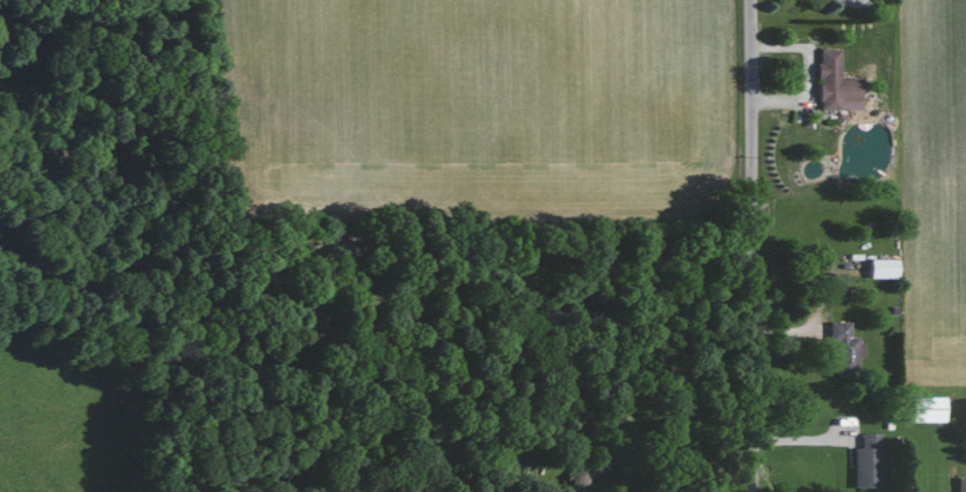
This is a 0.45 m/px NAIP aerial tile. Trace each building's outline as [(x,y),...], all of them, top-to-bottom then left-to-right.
[(817,110),(857,109),(857,78),(839,78),(838,49),(816,49),(817,110)] [(893,259),(866,259),(866,278),(894,278),(893,259)] [(848,322),(829,322),(830,373),(856,373),(856,358),(860,358),(860,336),(848,337),(848,322)] [(908,423),(941,422),(940,397),(907,397),(908,423)] [(852,488),(880,488),(880,434),(859,434),(859,449),(851,449),(852,488)] [(601,457),(564,478),(571,491),(583,491),(586,490),(583,483),(608,469),(601,457)] [(956,478),(956,491),(965,491),(965,478),(956,478)]
